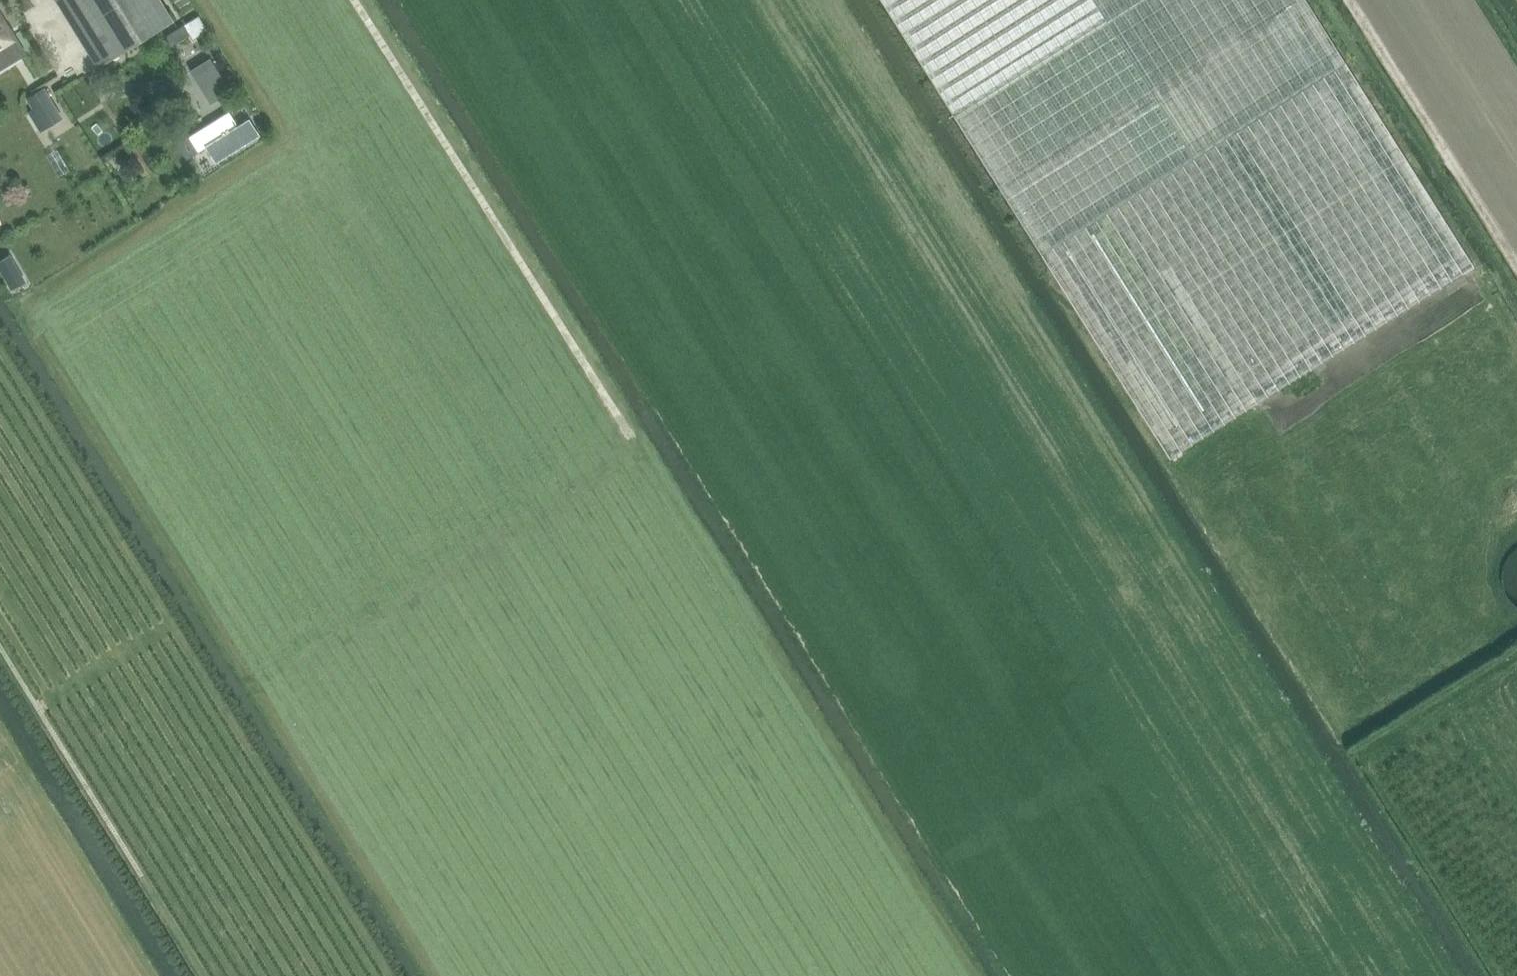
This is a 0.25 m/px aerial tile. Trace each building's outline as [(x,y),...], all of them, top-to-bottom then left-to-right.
[(113,57),(175,18),(164,0),(78,0),(113,57)] [(955,116),(972,143),(1165,450),(1170,458),(1474,267),(1470,259),(1397,143),(1307,0),(883,0),(955,116)] [(20,45),(0,13),(0,57),(20,45)] [(62,117),(45,89),(33,96),(39,107),(50,124),(62,117)] [(230,110),(188,136),(198,152),(209,146),(218,162),(260,136),(250,119),(239,126),(230,110)] [(41,153),(51,176),(66,169),(56,147),(41,153)] [(27,282),(15,261),(0,270),(12,290),(27,282)] [(1514,545),(1507,550),(1503,555),(1498,562),(1496,569),(1495,575),(1495,582),(1497,589),(1500,596),(1505,602),(1510,607),(1515,610),(1516,611),(1516,544),(1514,545)]
